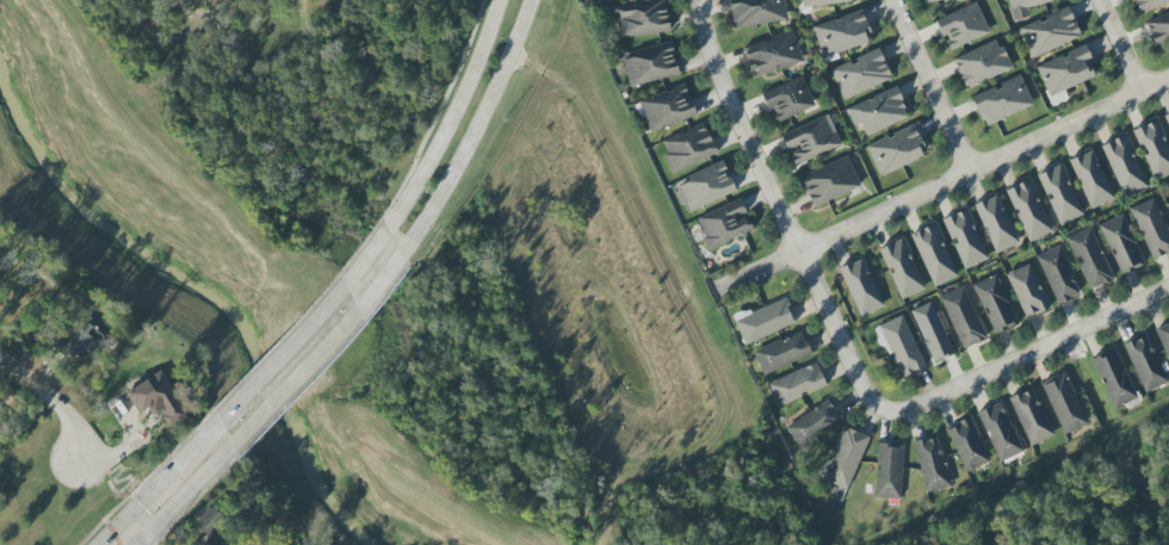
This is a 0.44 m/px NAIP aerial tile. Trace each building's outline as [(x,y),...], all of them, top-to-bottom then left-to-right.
[(670,31),(666,0),(650,0),(608,6),(610,21),(617,20),(619,39),(670,31)] [(784,0),(729,0),(734,29),(787,21),(784,0)] [(1060,0),(1059,0),(1008,0),(1012,20),(1029,17),(1027,7),(1060,0)] [(1139,14),(1168,1),(1168,0),(1133,0),(1139,14)] [(988,35),(978,4),(936,18),(947,49),(988,35)] [(1019,28),(1032,58),(1081,37),(1068,7),(1019,28)] [(813,27),(823,57),(868,42),(865,33),(869,32),(862,10),(813,27)] [(1155,47),(1168,40),(1168,12),(1144,23),(1155,47)] [(754,78),(803,62),(793,31),(744,47),(754,78)] [(999,40),(952,58),(965,89),(1011,71),(999,40)] [(634,51),(635,57),(623,60),(629,86),(679,75),(672,42),(634,51)] [(1036,64),(1047,95),(1095,78),(1089,61),(1091,60),(1087,47),(1036,64)] [(893,78),(879,48),(830,70),(843,100),(893,78)] [(970,97),(984,128),(1034,105),(1020,75),(970,97)] [(775,123),(815,107),(802,76),(762,94),(775,123)] [(696,117),(686,85),(639,100),(649,132),(696,117)] [(846,108),(854,127),(861,124),(866,136),(909,118),(896,87),(846,108)] [(781,133),(793,166),(842,148),(830,115),(781,133)] [(1155,181),(1168,174),(1168,149),(1155,120),(1132,131),(1155,181)] [(672,174),(718,152),(705,125),(663,144),(667,153),(663,155),(672,174)] [(866,146),(880,177),(926,155),(912,125),(866,146)] [(1149,188),(1124,135),(1100,146),(1125,198),(1149,188)] [(1090,209),(1113,199),(1092,151),(1069,160),(1090,209)] [(860,186),(846,155),(799,177),(813,207),(860,186)] [(687,176),(689,182),(678,187),(689,212),(736,191),(723,161),(687,176)] [(1084,215),(1061,164),(1037,175),(1060,226),(1084,215)] [(1007,188),(1026,242),(1050,233),(1032,180),(1007,188)] [(996,254),(1018,243),(996,195),(974,205),(996,254)] [(1168,253),(1168,233),(1154,198),(1130,208),(1152,260),(1168,253)] [(695,218),(708,249),(753,230),(740,199),(695,218)] [(964,270),(988,259),(966,209),(942,220),(964,270)] [(1120,275),(1144,265),(1123,214),(1099,225),(1120,275)] [(958,277),(934,223),(910,234),(933,287),(958,277)] [(1066,238),(1089,291),(1114,279),(1090,227),(1066,238)] [(924,290),(903,239),(879,249),(900,300),(924,290)] [(1059,246),(1036,256),(1058,304),(1081,294),(1059,246)] [(860,317),(883,306),(862,258),(838,268),(860,317)] [(1026,318),(1049,308),(1029,263),(1006,274),(1026,318)] [(972,285),(994,334),(1017,324),(996,274),(972,285)] [(939,297),(963,349),(987,338),(963,286),(939,297)] [(797,323),(786,296),(733,318),(744,345),(797,323)] [(952,355),(934,302),(912,309),(930,362),(952,355)] [(74,358),(78,354),(84,360),(107,336),(82,313),(56,341),(74,358)] [(878,325),(899,377),(925,367),(903,315),(878,325)] [(1168,362),(1168,323),(1155,329),(1168,362)] [(753,351),(763,375),(811,354),(801,330),(753,351)] [(1168,382),(1145,335),(1123,345),(1145,393),(1168,382)] [(1113,408),(1137,397),(1115,348),(1091,359),(1113,408)] [(776,408),(827,386),(816,362),(766,384),(776,408)] [(195,411),(179,382),(171,386),(163,371),(127,390),(142,418),(159,409),(168,426),(195,411)] [(1087,424),(1065,372),(1041,382),(1063,434),(1087,424)] [(1053,436),(1032,388),(1009,398),(1030,446),(1053,436)] [(800,449),(843,418),(828,398),(785,429),(800,449)] [(976,413),(999,462),(1023,451),(1000,401),(976,413)] [(9,422),(0,412),(0,431),(9,422)] [(946,429),(966,473),(989,462),(969,418),(946,429)] [(869,437),(845,427),(831,461),(826,459),(818,477),(847,489),(869,437)] [(925,492),(950,486),(938,436),(913,442),(925,492)] [(901,499),(903,444),(876,443),(874,498),(901,499)] [(195,525),(209,538),(227,520),(212,506),(195,525)] [(215,534),(203,544),(224,544),(215,534)]
